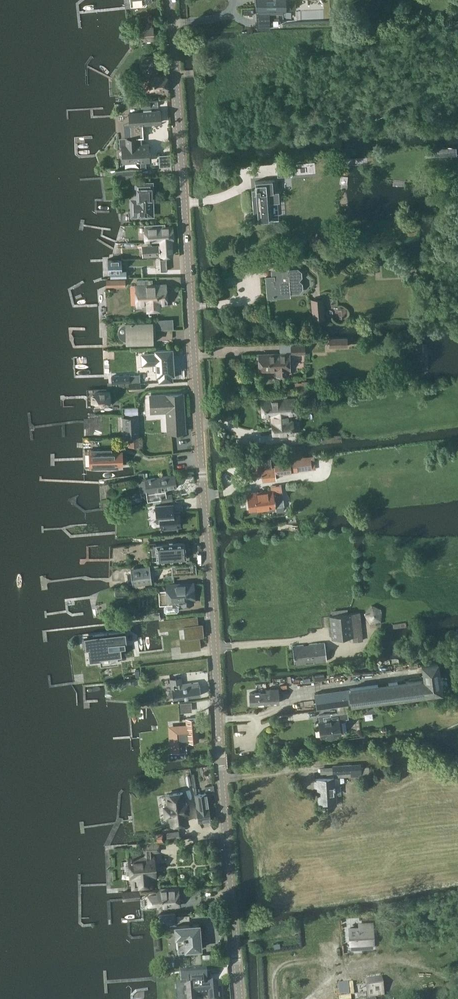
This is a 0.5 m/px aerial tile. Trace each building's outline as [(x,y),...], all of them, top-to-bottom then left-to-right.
[(256,10),(258,10),(258,14),(256,14),(256,15),(257,29),(270,29),(270,14),(283,13),(283,8),(296,7),(295,0),(256,0),(256,10)] [(442,25),(453,24),(452,14),(441,14),(442,25)] [(143,28),(141,28),(141,29),(142,41),(154,40),(153,27),(152,27),(152,21),(143,22),(143,28)] [(140,58),(141,66),(146,66),(146,76),(142,76),(143,92),(152,92),(154,93),(157,93),(158,91),(169,91),(168,74),(157,75),(157,72),(153,72),(152,57),(140,58)] [(157,100),(141,101),(141,108),(157,107),(158,107),(157,100)] [(128,146),(123,146),(124,162),(141,161),(141,168),(147,168),(146,161),(146,160),(148,160),(147,145),(142,145),(142,138),(142,137),(143,137),(144,137),(143,124),(161,123),(160,111),(152,112),(152,109),(144,110),(144,112),(129,113),(131,138),(130,138),(127,138),(128,146)] [(439,155),(456,150),(454,143),(437,147),(439,155)] [(160,166),(172,166),(171,154),(159,155),(160,166)] [(277,178),(290,177),(289,166),(276,166),(277,178)] [(117,171),(118,179),(135,178),(135,170),(117,171)] [(276,192),(275,180),(262,181),(263,181),(256,182),(257,194),(253,194),(254,221),(269,220),(268,204),(280,203),(279,192),(276,192)] [(134,214),(151,214),(151,185),(138,185),(139,201),(134,201),(134,214)] [(166,223),(145,224),(146,240),(161,240),(162,255),(172,255),(171,239),(173,239),(173,227),(166,227),(166,223)] [(152,245),(152,242),(148,242),(142,242),(143,257),(160,256),(159,245),(152,245)] [(122,259),(108,259),(108,271),(110,271),(111,278),(127,277),(126,270),(122,270),(122,259)] [(302,272),(298,269),(288,269),(277,270),(277,277),(267,278),(268,296),(281,295),(281,291),(288,291),(288,294),(290,294),(290,293),(300,292),(303,289),(303,283),(299,280),(302,277),(302,272)] [(224,286),(236,284),(235,276),(222,278),(224,286)] [(137,286),(136,286),(137,304),(147,303),(147,309),(160,309),(159,303),(167,302),(167,284),(149,285),(149,279),(137,280),(137,286)] [(312,320),(324,319),(323,298),(310,299),(312,320)] [(157,329),(168,329),(167,319),(157,319),(157,329)] [(152,323),(127,323),(127,340),(152,340),(152,330),(156,330),(155,321),(152,321),(152,323)] [(329,347),(347,346),(347,338),(329,338),(329,347)] [(291,346),(289,346),(290,354),(305,354),(305,345),(291,346)] [(156,352),(144,353),(145,362),(157,361),(157,374),(160,374),(160,379),(172,379),(171,373),(173,373),(172,358),(170,358),(170,354),(172,354),(172,349),(156,350),(156,352)] [(279,354),(259,355),(259,370),(275,369),(276,375),(289,374),(288,369),(290,369),(289,354),(279,354)] [(94,376),(95,385),(112,385),(111,375),(94,376)] [(109,406),(108,399),(110,399),(110,391),(96,392),(96,395),(93,395),(93,405),(104,405),(104,407),(109,406)] [(185,431),(183,393),(150,395),(151,411),(167,411),(168,432),(185,431)] [(295,399),(262,401),(263,414),(274,414),(275,423),(272,423),(273,434),(294,433),(293,422),(288,422),(288,413),(296,412),(295,399)] [(139,416),(122,417),(123,437),(128,437),(129,437),(129,441),(129,443),(129,447),(140,446),(140,436),(140,416),(139,416)] [(308,445),(316,444),(315,436),(307,436),(308,445)] [(111,450),(90,451),(90,468),(95,468),(119,467),(119,465),(123,465),(123,461),(122,452),(111,452),(111,450)] [(315,469),(314,456),(289,459),(290,462),(275,464),(275,467),(272,467),(271,458),(263,459),(264,462),(260,462),(260,461),(253,462),(255,475),(262,474),(263,480),(276,479),(276,474),(315,469)] [(166,494),(166,488),(177,486),(175,474),(146,479),(149,499),(162,497),(162,500),(173,499),(172,493),(166,494)] [(250,510),(251,509),(258,508),(284,505),(282,484),(271,486),(271,490),(248,493),(250,510)] [(173,512),(173,504),(156,506),(157,521),(160,521),(161,527),(181,525),(180,511),(173,512)] [(186,558),(185,542),(156,544),(156,543),(150,543),(150,548),(148,548),(148,551),(151,551),(151,555),(153,555),(153,561),(158,561),(158,560),(186,558)] [(197,573),(196,563),(171,565),(171,568),(170,568),(170,570),(171,570),(172,575),(197,573)] [(132,585),(151,583),(150,566),(130,568),(132,585)] [(193,603),(193,599),(195,599),(194,583),(167,584),(168,604),(166,604),(165,606),(165,610),(167,612),(177,611),(178,609),(178,606),(176,604),(176,600),(178,600),(178,601),(181,601),(181,604),(193,603)] [(382,610),(381,609),(373,604),(371,605),(364,613),(370,623),(375,622),(376,625),(381,624),(381,620),(382,610)] [(348,614),(347,608),(332,610),(332,615),(330,615),(332,638),(353,636),(354,642),(363,640),(362,633),(360,612),(348,614)] [(178,618),(179,626),(183,626),(184,628),(185,638),(185,639),(200,637),(204,636),(203,623),(198,623),(195,624),(194,616),(178,618)] [(125,631),(88,636),(89,643),(90,648),(91,658),(101,657),(102,665),(117,663),(116,655),(122,655),(121,647),(126,646),(125,641),(127,641),(125,631)] [(327,661),(325,642),(309,644),(309,646),(304,646),(304,644),(292,645),(294,664),(327,661)] [(317,708),(352,703),(442,691),(438,660),(422,662),(423,675),(420,675),(420,678),(315,693),(317,708)] [(183,684),(182,677),(171,678),(174,698),(202,694),(200,684),(200,685),(199,681),(183,684)] [(250,704),(279,702),(278,687),(266,688),(266,691),(249,692),(250,704)] [(406,706),(416,705),(415,696),(404,698),(406,706)] [(365,714),(379,712),(378,703),(364,705),(365,714)] [(321,736),(341,733),(340,721),(347,720),(347,718),(349,718),(348,712),(328,715),(328,720),(319,721),(321,736)] [(173,752),(170,753),(170,754),(170,759),(187,758),(186,751),(187,751),(187,744),(189,743),(189,741),(198,740),(196,719),(187,719),(188,726),(171,727),(172,745),(173,752)] [(361,767),(361,765),(333,766),(334,773),(337,773),(337,777),(352,776),(352,777),(361,776),(361,775),(370,775),(370,767),(361,767)] [(335,777),(315,778),(315,787),(319,787),(319,792),(318,792),(318,795),(319,805),(323,804),(323,805),(325,805),(325,804),(331,804),(335,804),(336,804),(336,794),(335,787),(335,786),(335,780),(335,777)] [(195,794),(199,822),(212,820),(210,806),(208,794),(207,792),(215,791),(215,790),(214,785),(205,786),(205,792),(198,794),(195,794)] [(168,804),(164,805),(166,815),(170,814),(171,824),(187,822),(185,808),(188,808),(186,799),(184,799),(183,793),(167,795),(168,804)] [(167,832),(167,839),(180,838),(180,830),(167,832)] [(130,863),(127,864),(128,873),(131,872),(131,878),(137,878),(137,887),(151,886),(151,877),(157,876),(156,856),(154,856),(154,853),(161,852),(161,843),(145,844),(145,853),(132,853),(132,858),(130,858),(130,863)] [(140,890),(123,891),(123,892),(123,899),(140,898),(141,898),(141,900),(141,907),(180,905),(179,888),(178,887),(142,890),(140,890)] [(159,925),(175,924),(177,924),(176,913),(159,914),(159,925)] [(360,928),(350,928),(351,944),(373,943),(372,923),(360,924),(360,928)] [(199,924),(175,926),(176,937),(177,937),(178,952),(189,951),(189,949),(201,948),(199,924)] [(206,972),(181,974),(182,984),(182,985),(186,984),(186,989),(184,989),(185,998),(196,998),(196,997),(208,996),(208,998),(218,998),(217,986),(206,986),(206,983),(207,983),(206,972)] [(384,994),(382,979),(373,980),(373,982),(367,983),(369,997),(384,994)]
